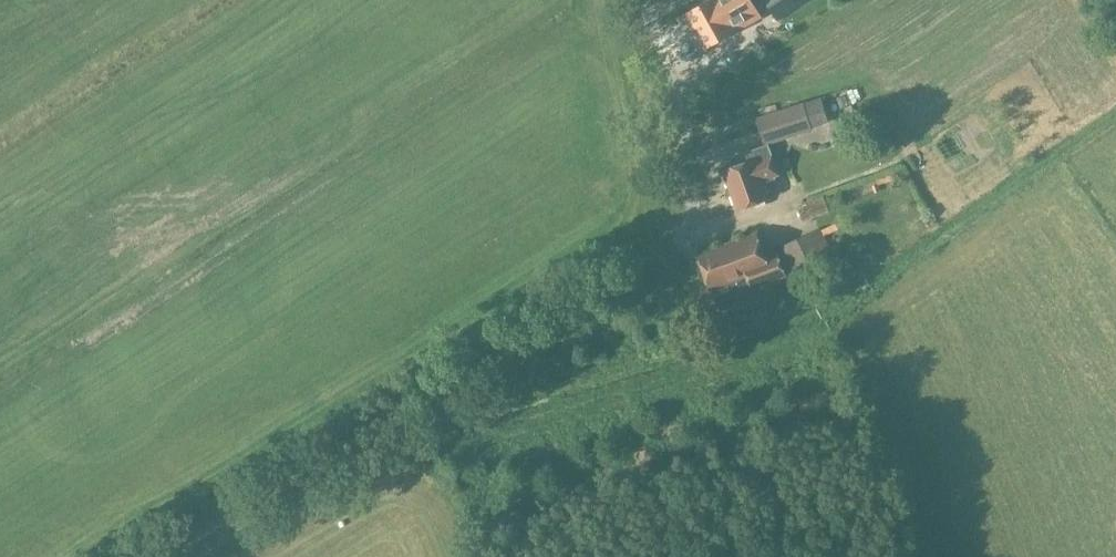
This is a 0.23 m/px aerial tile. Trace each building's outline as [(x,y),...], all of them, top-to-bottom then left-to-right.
[(707,46),(764,14),(755,0),(712,0),(689,13),(707,46)] [(798,0),(765,0),(764,1),(773,16),(798,0)] [(765,144),(812,129),(828,124),(820,99),(803,104),(757,119),(765,144)] [(763,180),(779,174),(769,145),(751,151),(754,160),(724,170),(738,210),(769,199),(763,180)] [(757,234),(698,253),(709,287),(746,274),(751,287),(784,276),(777,255),(765,259),(757,234)] [(812,235),(786,246),(798,272),(824,261),(812,235)]
